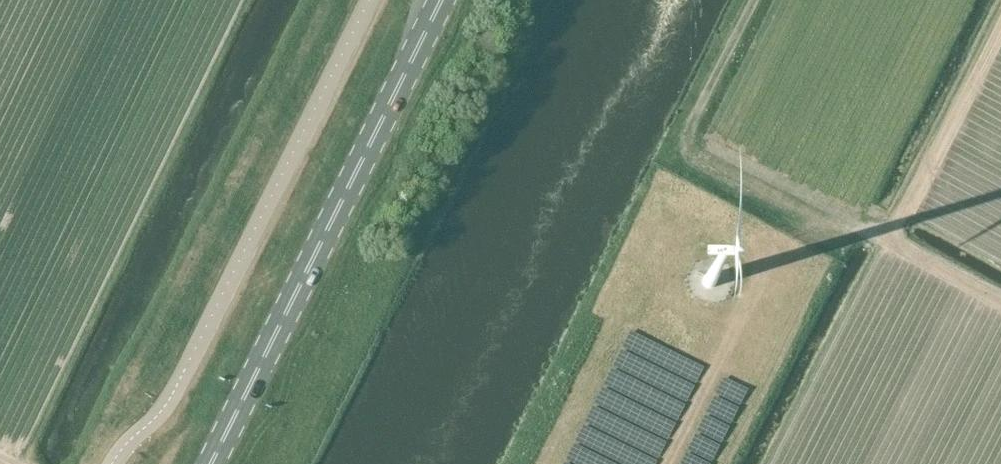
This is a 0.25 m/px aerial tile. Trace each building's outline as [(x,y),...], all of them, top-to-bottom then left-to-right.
[(713,276),(711,275),(709,275),(707,275),(706,276),(704,277),(703,278),(702,280),(702,282),(702,284),(703,286),(704,288),(706,289),(707,289),(709,290),(711,290),(713,289),(715,287),(716,286),(717,284),(717,282),(717,281),(716,279),(715,277),(713,276)]
